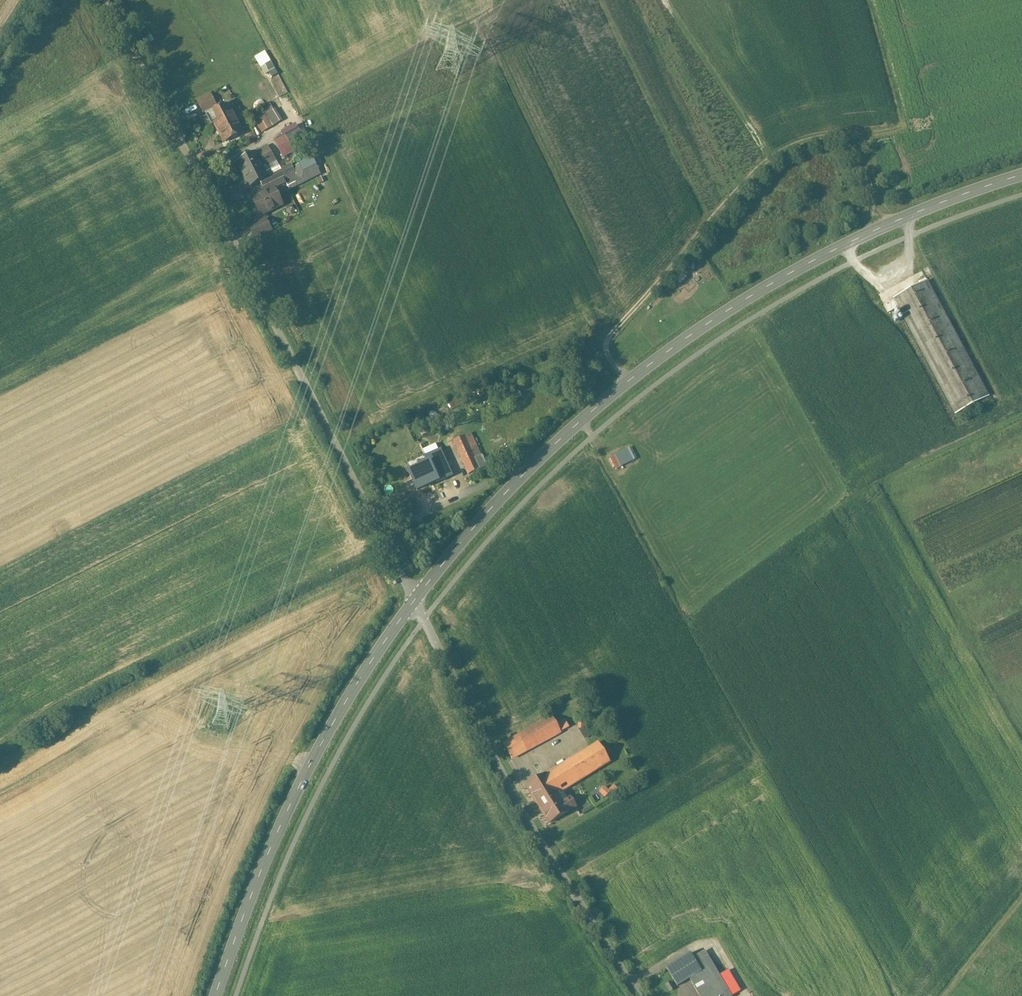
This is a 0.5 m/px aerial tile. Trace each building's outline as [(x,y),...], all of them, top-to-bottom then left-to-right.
[(145,44),(154,40),(151,35),(143,38),(145,44)] [(259,59),(264,73),(274,69),(269,55),(259,59)] [(209,94),(197,101),(203,113),(215,106),(209,94)] [(251,114),(261,132),(281,121),(271,103),(251,114)] [(240,134),(226,105),(208,115),(213,125),(216,123),(226,141),(240,134)] [(281,156),(306,146),(298,127),(273,137),(281,156)] [(255,152),(237,163),(249,187),(259,182),(259,181),(267,177),(255,152)] [(267,177),(259,181),(259,182),(261,181),(264,186),(264,187),(283,177),(280,171),(267,177)] [(283,177),(264,187),(264,186),(252,193),(263,214),(282,205),(274,189),(286,184),(283,177)] [(265,219),(249,227),(255,239),(271,231),(265,219)] [(988,396),(927,281),(893,299),(894,300),(898,308),(955,414),(988,396)] [(894,300),(883,305),(888,313),(898,308),(894,300)] [(471,435),(465,437),(453,442),(463,462),(474,457),(480,454),(471,435)] [(610,455),(616,468),(635,460),(629,447),(610,455)] [(440,451),(425,458),(424,454),(405,463),(417,490),(437,481),(437,482),(452,476),(440,451)] [(582,706),(583,703),(582,700),(581,698),(578,696),(576,696),(573,696),(570,698),(569,700),(568,703),(569,706),(571,708),(573,710),(576,710),(579,710),(581,708),(582,706)] [(552,717),(503,744),(512,759),(569,728),(565,721),(557,725),(552,717)] [(598,743),(546,775),(546,774),(526,787),(549,823),(569,811),(568,811),(575,807),(570,798),(563,803),(558,794),(609,762),(598,743)] [(608,789),(605,785),(598,790),(604,797),(611,791),(614,794),(619,790),(614,783),(608,789)] [(704,951),(693,958),(701,972),(689,979),(699,995),(730,995),(704,951)] [(690,953),(666,967),(677,986),(689,979),(701,972),(693,958),(690,953)]
